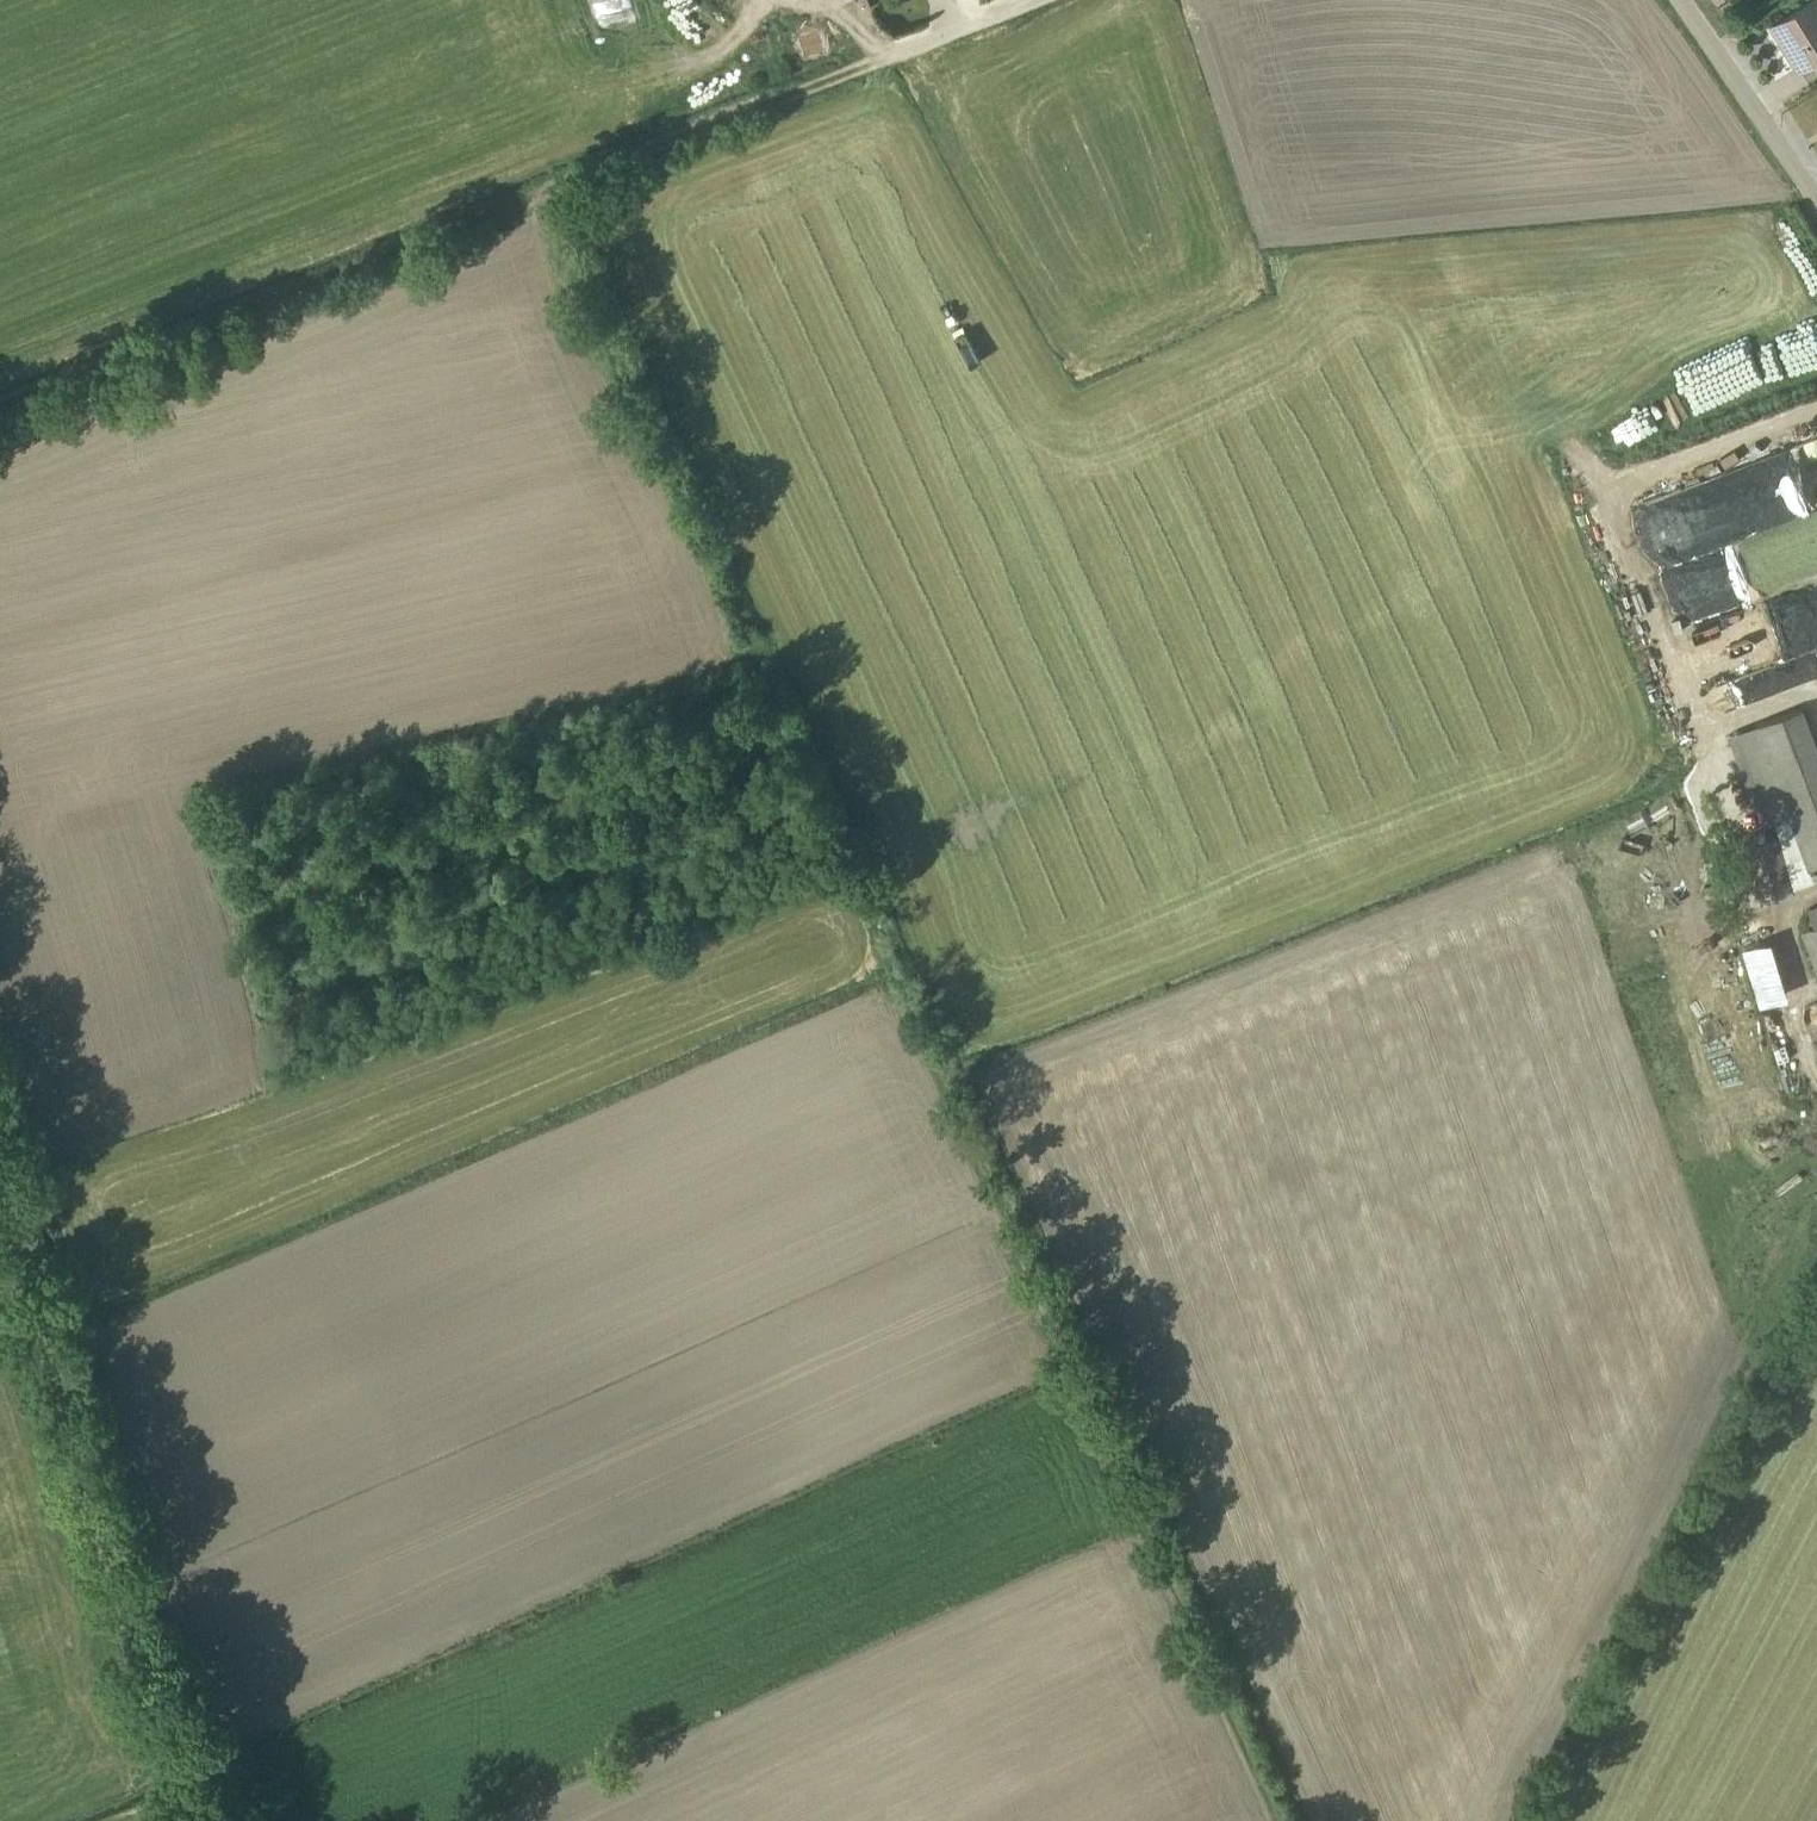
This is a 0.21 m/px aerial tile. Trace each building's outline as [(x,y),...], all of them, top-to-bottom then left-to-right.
[(1771,26),(1798,68),(1816,56),(1816,0),(1812,0),(1771,26)] [(1736,471),(1759,529),(1687,557),(1698,585),(1710,581),(1720,605),(1816,568),(1816,440),(1736,471)] [(1803,706),(1728,734),(1762,826),(1788,816),(1807,868),(1816,864),(1816,745),(1803,706)] [(1777,833),(1735,845),(1751,902),(1793,891),(1777,833)] [(1808,907),(1807,909),(1813,927),(1800,932),(1816,978),(1816,904),(1808,907)]
